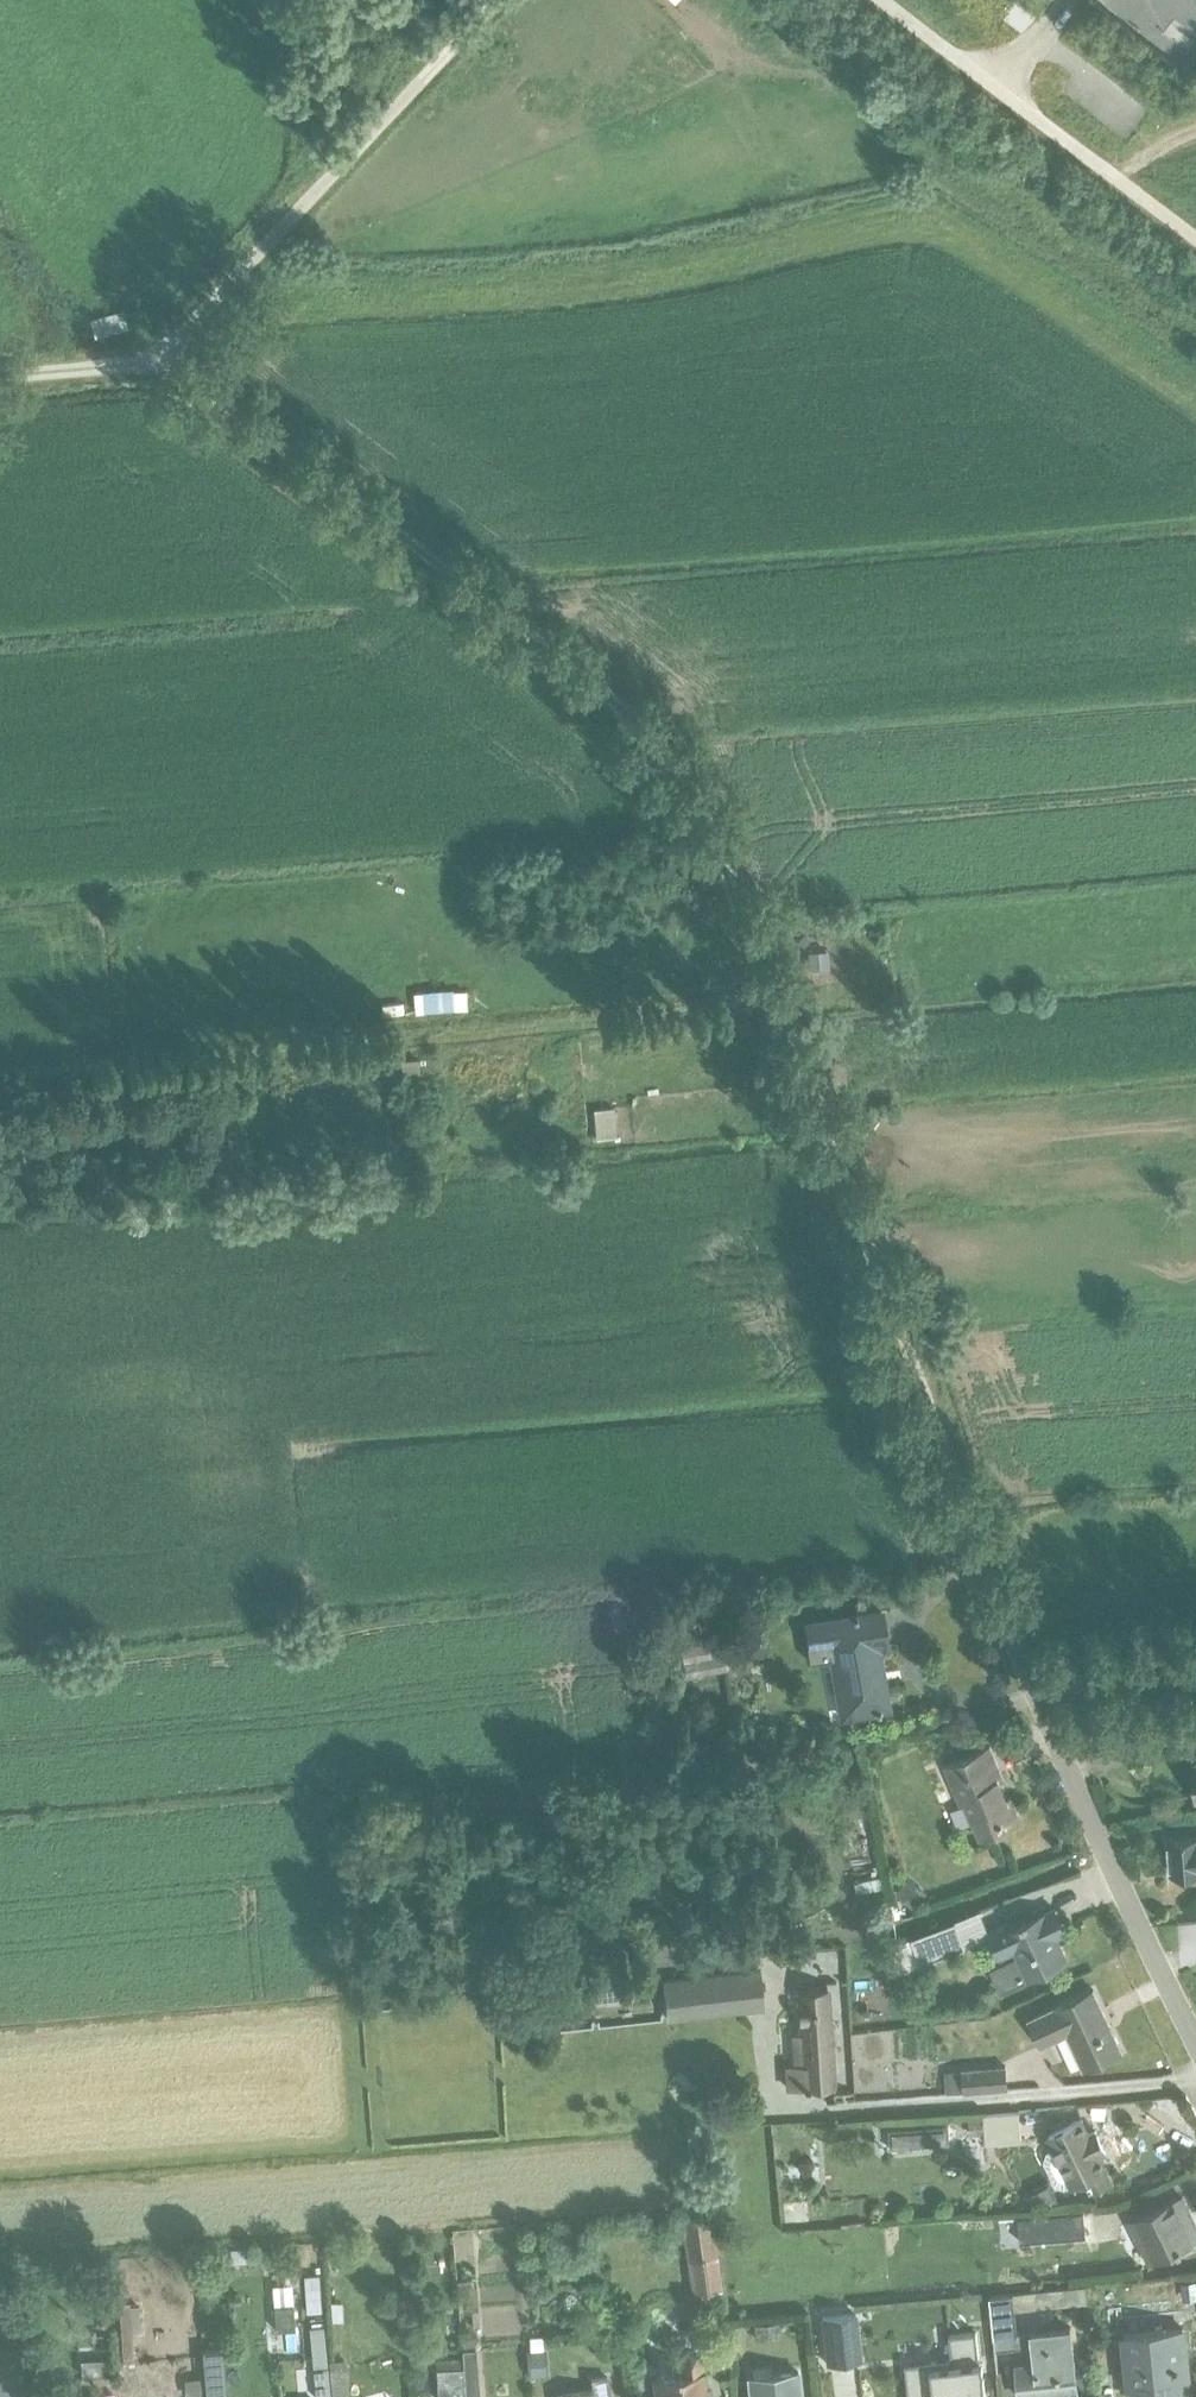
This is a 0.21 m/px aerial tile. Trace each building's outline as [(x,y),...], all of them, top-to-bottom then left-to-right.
[(829,950),(809,952),(810,968),(830,967),(829,950)] [(423,991),(414,991),(415,1011),(468,1008),(467,988),(453,989),(453,986),(423,989),(423,991)] [(419,1057),(401,1059),(404,1093),(421,1092),(419,1057)] [(615,1106),(594,1108),(596,1137),(617,1135),(615,1106)] [(881,1608),(804,1622),(811,1658),(829,1655),(839,1715),(889,1706),(878,1645),(888,1643),(881,1608)] [(990,1744),(944,1763),(961,1803),(965,1801),(980,1837),(1010,1824),(1006,1817),(1020,1812),(990,1744)] [(864,1817),(852,1820),(862,1857),(852,1860),(860,1888),(882,1882),(864,1817)] [(1167,1834),(1170,1872),(1195,1870),(1195,1832),(1167,1834)] [(911,1874),(897,1889),(914,1905),(928,1889),(911,1874)] [(993,1935),(987,1937),(989,1945),(995,1943),(1001,1956),(1016,1949),(1018,1954),(991,1966),(1002,1989),(1071,1957),(1061,1934),(1069,1930),(1057,1904),(1020,1919),(1019,1917),(990,1928),(993,1935)] [(913,1934),(923,1962),(987,1937),(993,1935),(990,1928),(982,1908),(913,1934)] [(923,1962),(913,1934),(899,1939),(900,1945),(892,1948),(900,1970),(923,1962)] [(760,1966),(661,1977),(667,2017),(764,2006),(760,1966)] [(793,2062),(784,2063),(786,2088),(836,2084),(829,1985),(796,1987),(799,2031),(791,2031),(793,2062)] [(1096,1985),(1028,2016),(1042,2044),(1068,2032),(1084,2068),(1125,2048),(1096,1985)] [(1008,2062),(946,2068),(947,2090),(1010,2086),(1008,2062)] [(1020,2108),(984,2110),(986,2139),(1023,2137),(1020,2108)] [(1048,2149),(1045,2159),(1057,2182),(1066,2186),(1071,2184),(1072,2185),(1087,2178),(1093,2190),(1117,2180),(1104,2153),(1108,2150),(1096,2127),(1091,2130),(1084,2115),(1047,2133),(1053,2146),(1048,2149)] [(813,2119),(777,2119),(777,2161),(809,2160),(809,2141),(818,2141),(818,2128),(813,2128),(813,2119)] [(947,2127),(889,2131),(890,2145),(948,2141),(947,2127)] [(1025,2177),(1039,2176),(1038,2159),(1024,2159),(1025,2177)] [(1051,2180),(1028,2191),(1034,2202),(1060,2197),(1051,2180)] [(1129,2218),(1144,2249),(1148,2247),(1153,2258),(1195,2237),(1195,2214),(1185,2191),(1129,2218)] [(712,2209),(680,2214),(692,2291),(723,2286),(712,2209)] [(1087,2214),(1019,2219),(1021,2244),(1089,2239),(1087,2214)] [(503,2234),(478,2236),(481,2256),(504,2255),(503,2234)] [(299,2269),(271,2271),(275,2327),(295,2325),(292,2280),(300,2279),(299,2269)] [(319,2271),(304,2272),(307,2310),(322,2309),(319,2271)] [(1183,2280),(1184,2298),(1195,2297),(1195,2279),(1183,2280)] [(1080,2388),(1073,2322),(1019,2329),(1016,2307),(1089,2299),(1087,2283),(991,2294),(997,2346),(1028,2343),(1030,2357),(1016,2359),(1021,2396),(1034,2396),(1059,2394),(1081,2392),(1080,2388)] [(130,2299),(119,2300),(123,2363),(135,2363),(132,2330),(144,2330),(143,2311),(140,2311),(140,2302),(130,2303),(130,2299)] [(856,2310),(820,2314),(826,2362),(861,2358),(856,2310)] [(313,2365),(328,2363),(324,2322),(322,2323),(322,2318),(312,2319),(313,2323),(310,2324),(313,2365)] [(779,2320),(754,2322),(755,2337),(781,2335),(779,2320)] [(1122,2328),(1128,2387),(1132,2387),(1132,2396),(1195,2396),(1188,2322),(1122,2328)] [(986,2392),(989,2392),(985,2357),(982,2358),(979,2328),(950,2332),(953,2357),(926,2360),(927,2375),(911,2377),(913,2396),(986,2396),(986,2392)] [(466,2396),(480,2396),(475,2333),(462,2334),(463,2354),(466,2396)] [(530,2348),(527,2348),(529,2373),(548,2372),(547,2346),(544,2347),(543,2333),(529,2334),(530,2348)] [(0,2341),(0,2396),(26,2396),(21,2340),(0,2341)] [(203,2347),(208,2396),(228,2396),(224,2346),(203,2347)] [(651,2396),(708,2396),(703,2355),(699,2356),(697,2349),(690,2347),(681,2350),(681,2357),(674,2357),(675,2370),(652,2372),(654,2396),(651,2396)] [(463,2354),(436,2355),(439,2396),(440,2396),(453,2396),(466,2396),(463,2354)] [(111,2355),(82,2356),(82,2373),(112,2372),(111,2355)] [(346,2357),(329,2358),(333,2396),(350,2395),(346,2357)] [(926,2360),(906,2361),(910,2396),(913,2396),(911,2377),(927,2375),(926,2360)] [(328,2363),(313,2365),(316,2394),(330,2393),(328,2363)] [(746,2373),(749,2396),(803,2396),(800,2367),(770,2370),(769,2363),(753,2364),(753,2372),(746,2373)] [(609,2372),(591,2374),(593,2386),(555,2391),(556,2396),(613,2396),(609,2372)] [(25,2383),(27,2396),(42,2396),(40,2382),(25,2383)] [(1059,2394),(1060,2396),(1087,2396),(1086,2387),(1080,2388),(1081,2392),(1059,2394)]
